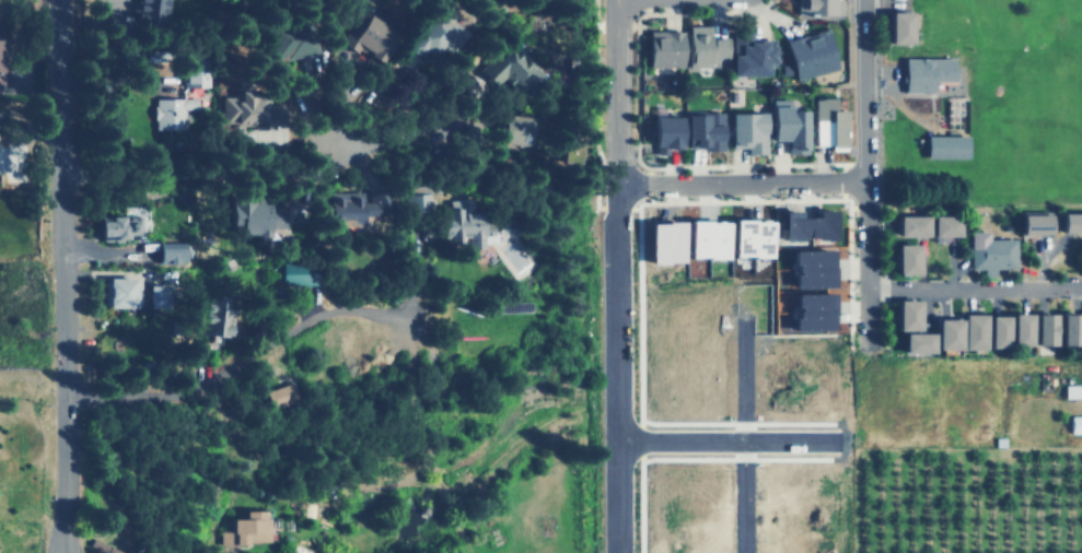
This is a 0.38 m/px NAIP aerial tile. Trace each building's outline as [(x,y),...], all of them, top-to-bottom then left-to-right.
[(839,0),(794,0),(794,14),(839,14),(839,0)] [(884,44),(906,44),(906,12),(884,12),(884,44)] [(381,62),(392,28),(358,16),(346,50),(381,62)] [(428,44),(443,55),(458,35),(442,24),(428,44)] [(266,32),(272,61),(316,52),(314,40),(300,43),(296,25),(266,32)] [(722,57),(722,38),(706,38),(705,25),(684,26),(685,68),(706,67),(706,57),(722,57)] [(793,80),(834,69),(823,30),(781,40),(787,62),(778,64),(781,75),(791,73),(793,80)] [(679,32),(645,31),(644,66),(678,67),(679,32)] [(730,75),(763,75),(763,63),(770,63),(770,39),(748,39),(748,32),(730,32),(730,75)] [(522,97),(540,72),(500,42),(477,72),(495,85),(499,80),(522,97)] [(951,57),(900,57),(900,93),(932,92),(931,82),(951,81),(951,57)] [(181,86),(206,85),(206,67),(181,68),(181,86)] [(219,97),(220,123),(261,122),(261,94),(234,95),(234,96),(219,97)] [(196,98),(152,97),(152,129),(183,129),(183,109),(195,109),(196,98)] [(810,97),(810,148),(844,148),(844,97),(810,97)] [(802,110),(788,110),(788,99),(767,99),(767,140),(784,141),(784,153),(802,153),(802,110)] [(719,114),(683,113),(682,149),(719,149),(719,114)] [(725,114),(726,148),(744,148),(745,153),(763,153),(761,113),(725,114)] [(528,116),(498,115),(497,146),(527,148),(528,116)] [(650,154),(664,154),(664,149),(675,148),(674,116),(649,117),(650,154)] [(965,136),(923,136),(923,157),(965,158),(965,136)] [(578,163),(579,140),(560,139),(559,162),(578,163)] [(404,213),(426,213),(426,186),(404,186),(404,213)] [(323,192),(324,227),(359,226),(359,215),(388,214),(387,193),(362,195),(361,191),(323,192)] [(225,200),(223,230),(234,231),(234,234),(264,237),(266,216),(276,217),(275,224),(281,224),(283,204),(225,200)] [(434,209),(434,240),(475,240),(475,209),(434,209)] [(813,217),(795,219),(795,211),(778,212),(779,239),(830,238),(829,211),(813,211),(813,217)] [(1052,211),(1052,233),(1081,233),(1081,211),(1052,211)] [(1013,212),(1013,234),(1047,234),(1047,212),(1013,212)] [(920,236),(920,213),(891,213),(891,236),(920,236)] [(926,235),(952,235),(952,214),(926,214),(926,235)] [(121,234),(137,233),(136,215),(95,216),(96,242),(121,240),(121,234)] [(722,258),(721,221),(683,222),(684,259),(722,258)] [(766,256),(765,221),(728,221),(729,257),(766,256)] [(966,270),(980,270),(980,275),(991,275),(991,270),(1012,269),(1012,239),(985,239),(985,232),(966,232),(966,270)] [(181,263),(179,243),(154,243),(155,264),(181,263)] [(891,276),(914,276),(914,244),(891,244),(891,276)] [(789,251),(790,289),(829,287),(828,250),(789,251)] [(278,283),(313,285),(314,267),(278,266),(278,283)] [(136,308),(136,279),(102,278),(102,307),(136,308)] [(163,285),(143,284),(142,307),(162,308),(163,285)] [(828,293),(790,294),(791,331),(829,330),(828,293)] [(915,330),(915,299),(891,299),(891,330),(915,330)] [(226,338),(226,320),(222,320),(222,302),(197,302),(197,338),(226,338)] [(1049,345),(1049,313),(1028,313),(1028,345),(1049,345)] [(1074,313),(1055,313),(1055,344),(1074,344),(1074,313)] [(1005,346),(1024,346),(1024,314),(1005,314),(1005,346)] [(1001,316),(959,316),(959,349),(1001,349),(1001,316)] [(898,352),(954,351),(954,319),(930,319),(930,332),(897,333),(898,352)] [(263,391),(269,410),(294,401),(288,383),(263,391)] [(1064,414),(1066,434),(1081,434),(1081,414),(1064,414)] [(225,531),(217,531),(218,543),(265,543),(265,510),(238,510),(238,519),(225,519),(225,531)] [(95,538),(88,552),(129,552),(95,538)]
